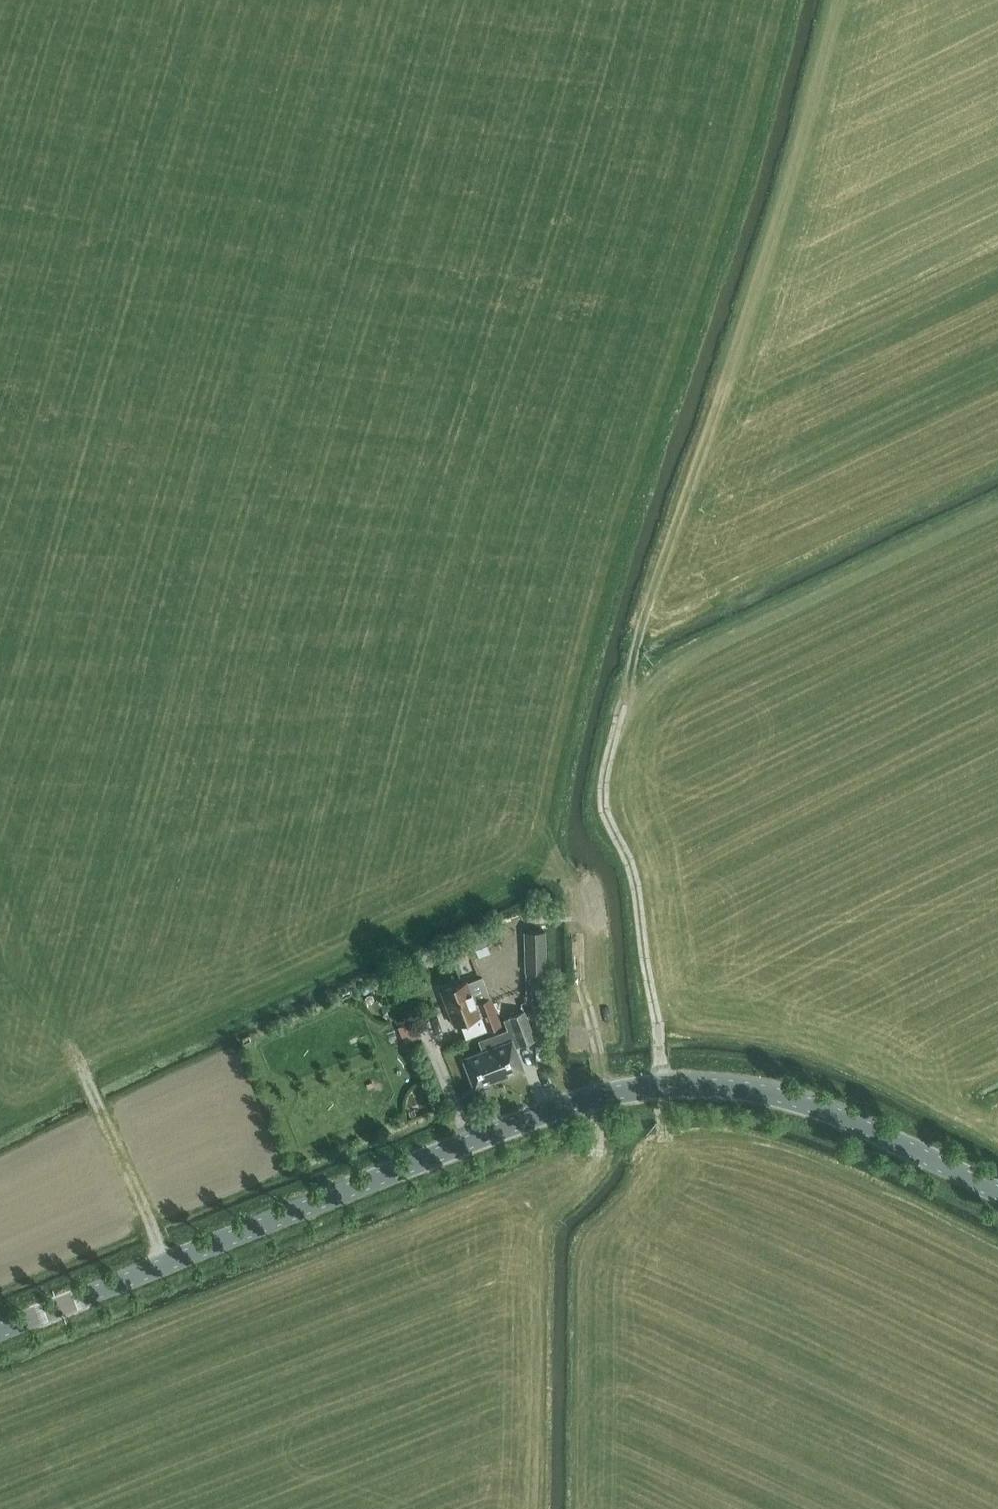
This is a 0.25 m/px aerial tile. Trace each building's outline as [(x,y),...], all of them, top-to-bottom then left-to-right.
[(547,971),(546,930),(524,930),(525,971),(547,971)] [(491,952),(483,934),(472,939),(480,957),(491,952)] [(490,997),(482,976),(467,982),(467,981),(442,990),(446,1003),(455,1025),(460,1023),(466,1038),(501,1025),(490,997)] [(524,1011),(503,1019),(506,1028),(477,1040),(482,1051),(463,1058),(474,1088),(523,1069),(514,1047),(534,1039),(524,1011)] [(414,1021),(399,1027),(404,1041),(420,1035),(414,1021)]
